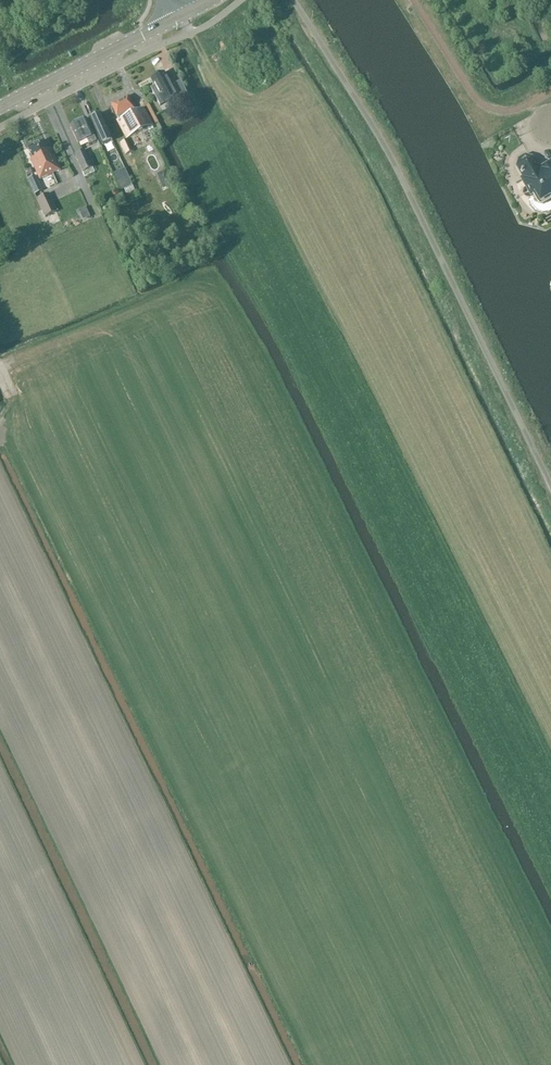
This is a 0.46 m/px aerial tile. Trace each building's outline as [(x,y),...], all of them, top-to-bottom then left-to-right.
[(151,88),(150,89),(160,107),(179,97),(182,102),(189,98),(182,83),(172,88),(164,73),(151,80),(155,88),(151,89),(151,88)] [(135,112),(128,97),(111,105),(119,120),(117,121),(126,140),(153,127),(143,108),(135,112)] [(189,98),(182,102),(188,114),(195,111),(189,98)] [(93,119),(90,120),(102,146),(112,142),(108,131),(107,131),(100,116),(98,116),(96,116),(94,117),(93,119)] [(70,127),(78,144),(87,140),(89,145),(96,142),(91,131),(87,120),(70,127)] [(133,164),(128,154),(134,152),(128,140),(120,144),(130,166),(133,164)] [(50,155),(44,141),(28,148),(33,159),(31,161),(40,180),(60,171),(52,154),(50,155)] [(83,173),(93,169),(85,151),(75,156),(83,173)] [(538,203),(544,204),(550,200),(550,163),(538,170),(531,159),(525,157),(519,161),(517,167),(524,179),(522,180),(532,196),(534,195),(538,203)] [(113,175),(121,191),(132,186),(124,169),(113,175)] [(35,177),(28,180),(30,185),(37,182),(35,177)] [(37,200),(45,218),(57,212),(49,195),(37,200)]
